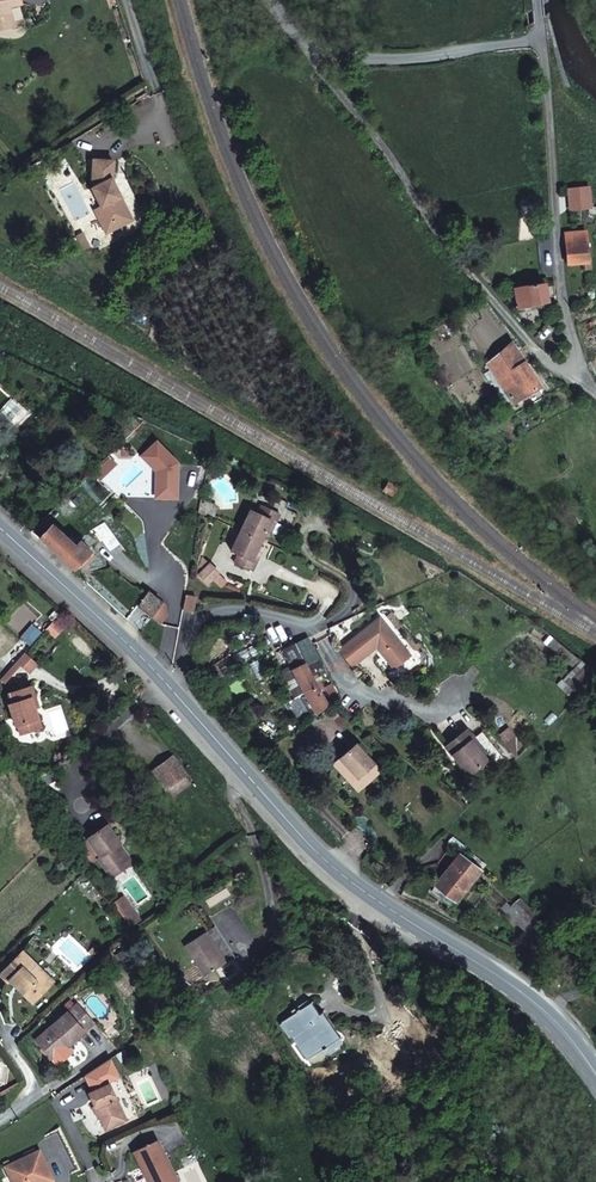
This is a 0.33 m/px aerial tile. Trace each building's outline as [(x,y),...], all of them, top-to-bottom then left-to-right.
[(10,20),(6,2),(5,0),(0,0),(0,22),(10,20)] [(0,22),(0,29),(12,26),(10,20),(0,22)] [(167,187),(143,157),(140,160),(162,186),(143,202),(145,205),(167,187)] [(568,204),(589,201),(586,182),(565,184),(568,204)] [(129,230),(134,225),(123,213),(118,217),(129,230)] [(564,226),(565,238),(588,235),(586,223),(564,226)] [(590,257),(588,235),(565,238),(568,261),(585,259),(586,268),(594,267),(592,257),(590,257)] [(524,279),(529,302),(548,299),(544,276),(524,279)] [(518,304),(529,302),(524,279),(514,281),(518,304)] [(549,305),(548,299),(529,302),(530,308),(549,305)] [(519,356),(518,357),(507,342),(505,343),(486,364),(515,404),(521,399),(520,397),(539,384),(519,356)] [(157,438),(139,455),(155,473),(154,501),(178,502),(180,463),(157,438)] [(252,567),(256,558),(251,556),(255,546),(264,525),(268,517),(272,519),(276,511),(257,502),(252,511),(247,509),(232,546),(237,548),(232,558),(252,567)] [(285,503),(276,521),(273,529),(286,534),(298,509),(285,503)] [(264,525),(273,529),(276,521),(272,519),(268,517),(264,525)] [(38,540),(72,571),(76,567),(88,555),(70,538),(62,546),(47,532),(38,540)] [(260,548),(255,546),(251,556),(256,558),(260,548)] [(93,559),(88,555),(76,567),(81,571),(93,559)] [(126,605),(133,612),(136,608),(149,596),(140,591),(126,605)] [(173,605),(182,606),(184,594),(176,592),(173,605)] [(136,608),(133,612),(144,623),(148,619),(136,608)] [(358,666),(383,649),(398,673),(416,661),(389,620),(346,649),(358,666)] [(296,641),(280,650),(316,716),(333,707),(310,666),(314,663),(304,646),(300,647),(296,641)] [(19,666),(27,674),(34,667),(23,655),(0,678),(0,681),(2,683),(19,666)] [(27,690),(9,695),(5,696),(8,708),(5,709),(10,728),(20,725),(24,738),(35,734),(28,713),(26,708),(24,703),(30,701),(27,690)] [(31,712),(33,713),(30,701),(24,703),(26,708),(28,713),(31,712)] [(310,719),(305,711),(298,715),(303,723),(310,719)] [(13,740),(24,738),(20,725),(10,728),(13,740)] [(473,739),(468,732),(445,748),(466,779),(486,764),(470,742),(473,739)] [(361,746),(346,758),(362,777),(355,782),(362,790),(383,773),(361,746)] [(190,774),(176,757),(156,772),(169,790),(190,774)] [(340,763),(355,782),(362,777),(346,758),(340,763)] [(125,845),(113,827),(95,839),(108,858),(105,860),(117,878),(134,867),(120,849),(125,845)] [(125,845),(120,849),(134,867),(138,864),(125,845)] [(442,887),(464,904),(487,875),(466,858),(442,887)] [(119,903),(135,926),(145,918),(128,896),(119,903)] [(501,911),(524,936),(530,931),(507,905),(501,911)] [(212,924),(203,930),(223,961),(232,956),(212,924)] [(180,945),(201,976),(204,974),(223,961),(203,930),(183,944),(180,945)] [(47,989),(31,974),(35,969),(21,955),(0,975),(0,980),(6,986),(8,983),(30,1005),(47,989)] [(31,974),(47,989),(51,984),(35,969),(31,974)] [(307,1062),(341,1038),(313,1001),(281,1024),(307,1062)] [(84,1035),(82,1032),(92,1024),(76,1005),(66,1014),(35,1040),(49,1056),(65,1043),(69,1048),(84,1035)] [(84,1035),(94,1026),(92,1024),(82,1032),(84,1035)] [(53,1061),(69,1048),(65,1043),(49,1056),(53,1061)] [(98,1081),(85,1088),(89,1097),(102,1089),(98,1081)] [(102,1089),(89,1097),(85,1099),(91,1112),(95,1110),(98,1117),(95,1118),(96,1122),(102,1134),(124,1122),(107,1087),(102,1089)] [(95,1110),(91,1112),(86,1114),(91,1124),(96,1122),(95,1118),(98,1117),(95,1110)] [(153,1139),(129,1151),(143,1181),(149,1178),(150,1181),(173,1181),(174,1181),(153,1139)] [(0,1167),(7,1181),(46,1181),(32,1153),(0,1167)]
